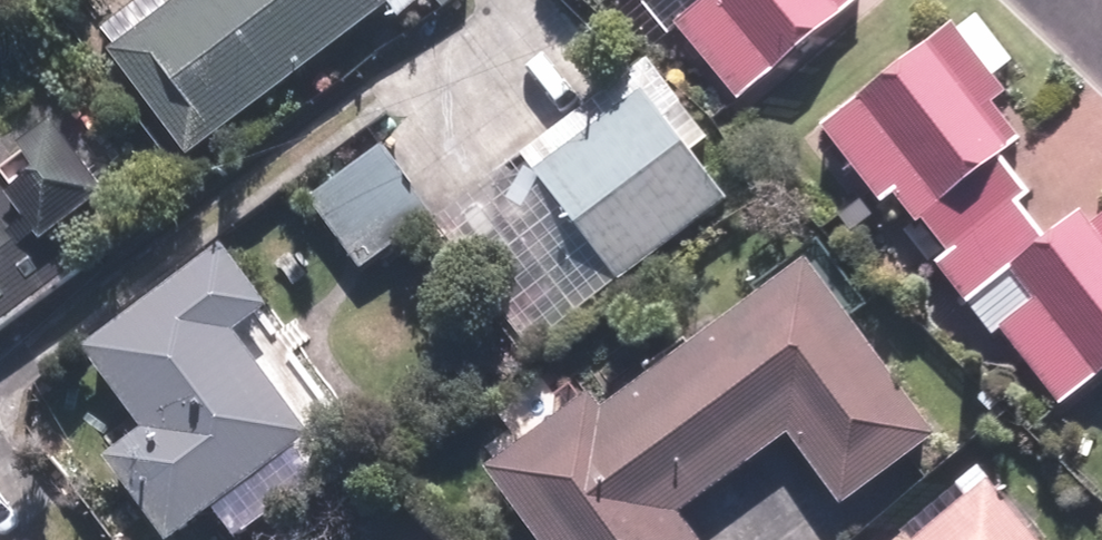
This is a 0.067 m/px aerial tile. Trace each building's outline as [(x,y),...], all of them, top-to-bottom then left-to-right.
[(89,37),(182,161),(391,4),(387,0),(175,0),(164,9),(157,0),(138,0),(89,37)] [(698,2),(667,29),(733,105),(856,0),(696,0),(698,2)] [(811,131),(872,209),(885,200),(937,266),(930,271),(986,343),(993,338),(1051,411),(1101,372),(1101,212),(1081,228),(1072,217),(1041,240),(1015,206),(1025,198),(995,159),(1016,142),(989,107),(1002,98),(988,80),(1006,65),(965,12),(811,131)] [(643,62),(515,160),(611,286),(722,202),(687,155),(704,142),(643,62)] [(84,264),(59,231),(97,202),(40,127),(6,153),(13,163),(0,173),(0,328),(84,264)] [(376,146),(299,202),(353,274),(429,219),(376,146)] [(475,472),(524,539),(693,539),(677,517),(782,441),(833,512),(930,443),(844,323),(862,310),(814,243),(745,293),(750,299),(595,411),(583,395),(475,472)] [(156,539),(169,539),(203,514),(223,539),(234,539),(310,482),(288,453),(338,415),(280,340),(248,364),(226,336),(258,311),(208,247),(71,353),(134,435),(96,463),(156,539)] [(971,478),(896,539),(1022,539),(971,478)]
